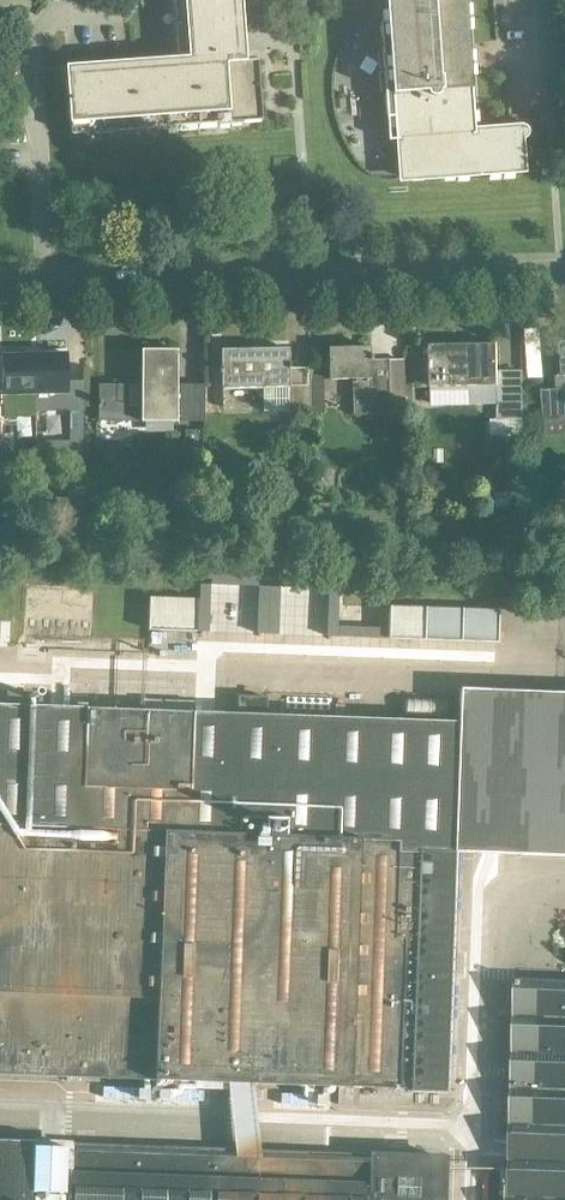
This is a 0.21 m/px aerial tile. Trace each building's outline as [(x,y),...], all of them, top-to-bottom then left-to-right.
[(177,57),(237,53),(233,0),(173,0),(177,57)] [(395,140),(399,139),(402,178),(442,175),(442,178),(468,177),(468,173),(488,171),(488,175),(514,173),(514,169),(525,169),(522,124),(475,128),(465,0),(385,0),(395,140)] [(257,59),(66,73),(70,134),(262,119),(257,59)] [(556,375),(557,388),(542,389),(544,422),(545,437),(564,435),(564,342),(561,342),(564,375),(556,375)] [(497,344),(430,345),(431,385),(497,384),(497,418),(495,418),(495,419),(503,419),(503,440),(506,439),(507,490),(525,490),(523,370),(521,370),(521,375),(497,375),(497,344)] [(372,360),(372,353),(369,353),(369,346),(327,347),(328,379),(352,378),(353,415),(390,415),(389,360),(372,360)] [(221,367),(220,367),(220,372),(221,372),(222,387),(288,386),(289,413),(309,412),(309,395),(309,376),(308,367),(290,367),(290,363),(288,363),(288,348),(221,349),(221,367)] [(45,354),(34,355),(35,410),(50,410),(49,393),(67,392),(66,349),(45,349),(45,354)] [(98,420),(204,420),(204,384),(177,384),(177,349),(141,349),(140,383),(98,383),(98,420)] [(20,411),(35,410),(34,355),(23,355),(23,350),(2,350),(3,394),(20,393),(20,411)] [(84,406),(70,406),(71,454),(85,452),(84,406)] [(220,586),(259,587),(259,578),(212,576),(212,585),(220,586)] [(281,578),(281,588),(328,590),(328,580),(281,578)] [(209,630),(211,585),(201,585),(200,598),(199,629),(209,630)] [(268,632),(269,588),(260,587),(258,632),(268,632)] [(269,588),(268,632),(277,633),(279,588),(269,588)] [(339,590),(329,590),(328,635),(337,635),(338,627),(339,590)] [(200,598),(150,596),(148,627),(199,629),(200,598)] [(388,605),(387,629),(387,637),(498,642),(498,639),(499,610),(388,605)] [(337,635),(387,637),(387,629),(338,627),(337,635)] [(338,1087),(338,1104),(355,1104),(355,1087),(443,1091),(453,851),(564,855),(564,693),(459,689),(458,722),(290,716),(192,712),(193,702),(143,700),(143,709),(0,703),(0,1075),(338,1087)] [(267,697),(238,696),(237,713),(266,714),(267,697)] [(516,981),(509,1199),(564,1199),(564,983),(516,981)] [(443,1158),(75,1145),(75,1144),(0,1141),(0,1199),(441,1199),(443,1158)]
